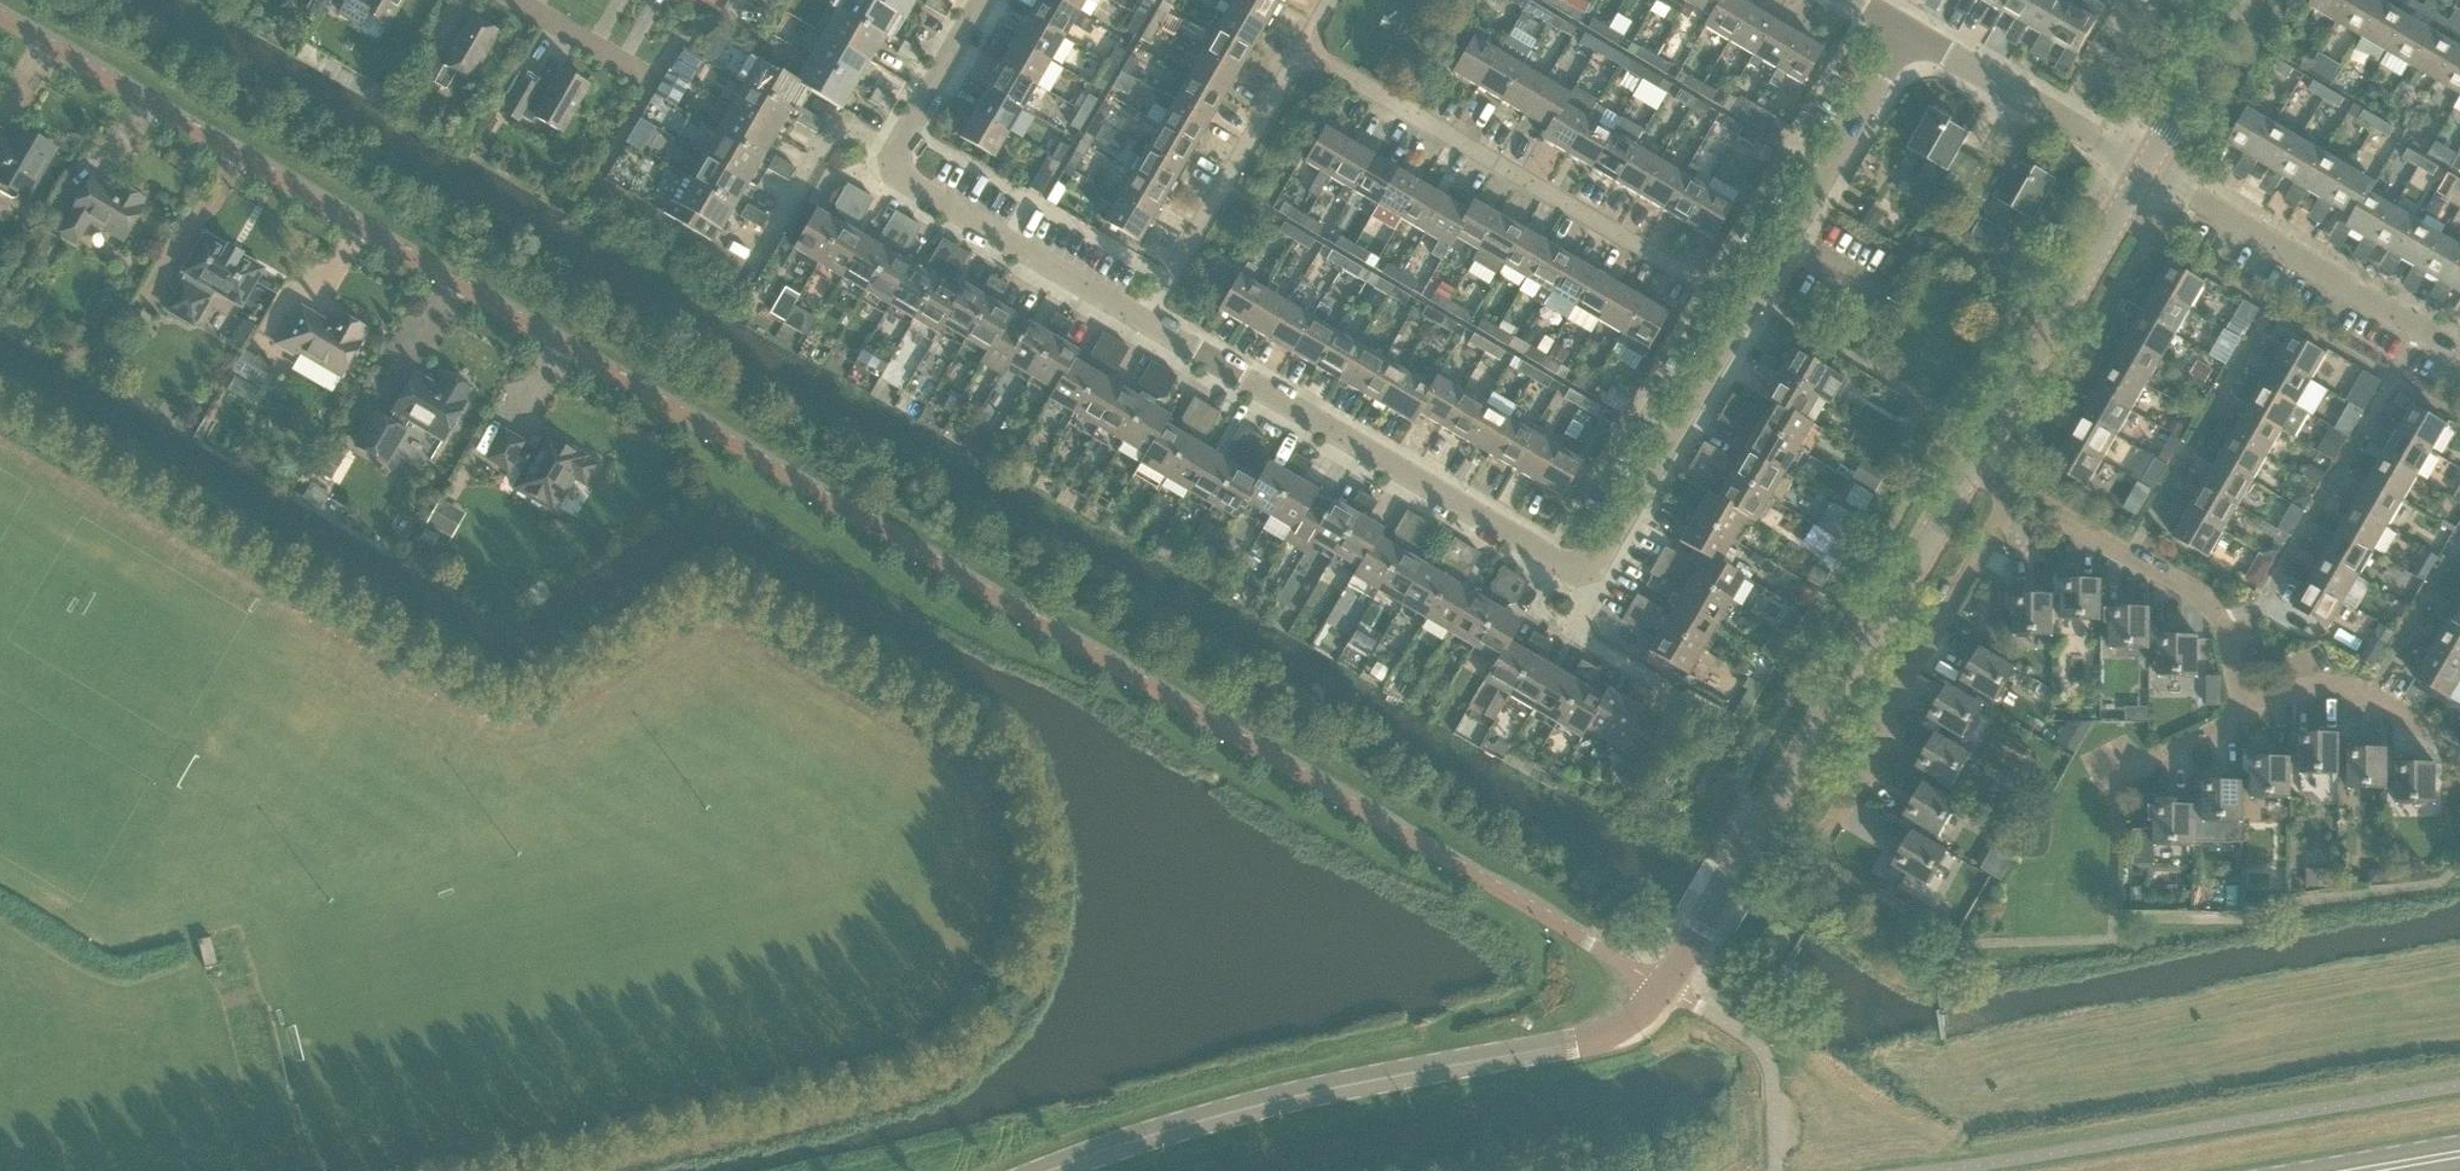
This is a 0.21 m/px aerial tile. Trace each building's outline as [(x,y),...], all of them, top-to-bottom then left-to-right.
[(308,9),(321,17),(331,0),(313,0),(308,9)] [(404,0),(347,0),(340,13),(354,21),(361,9),(389,25),(404,0)] [(723,12),(731,0),(703,0),(723,12)] [(839,10),(885,37),(898,14),(898,13),(876,0),(845,0),(839,10)] [(917,0),(876,0),(898,13),(898,14),(906,19),(917,0)] [(943,0),(929,0),(925,5),(936,11),(943,0)] [(954,4),(946,0),(943,0),(936,11),(947,17),(954,4)] [(1081,13),(1080,14),(1056,0),(1040,0),(1030,17),(1066,38),(1074,24),(1090,32),(1096,21),(1081,13)] [(1080,14),(1081,13),(1088,0),(1056,0),(1080,14)] [(1146,20),(1155,4),(1148,0),(1145,0),(1136,15),(1146,20)] [(1222,0),(1217,8),(1227,14),(1218,30),(1217,30),(1252,51),(1252,50),(1266,27),(1231,6),(1222,0)] [(1280,3),(1275,0),(1222,0),(1231,6),(1266,27),(1280,3)] [(1529,0),(1510,0),(1525,8),(1529,0)] [(1554,13),(1531,0),(1529,0),(1525,8),(1548,22),(1554,13)] [(1561,0),(1542,0),(1557,8),(1561,0)] [(1557,8),(1572,17),(1580,22),(1586,13),(1578,8),(1564,0),(1561,0),(1557,8)] [(1657,1),(1681,16),(1688,3),(1689,3),(1691,0),(1658,0),(1657,1)] [(1689,3),(1710,16),(1711,17),(1721,0),(1691,0),(1689,3)] [(1739,0),(1721,0),(1711,17),(1710,16),(1705,25),(1731,41),(1751,7),(1739,0)] [(1999,15),(2002,11),(2009,0),(1984,0),(1993,5),(1991,10),(1999,15)] [(2002,11),(2027,26),(2043,0),(2009,0),(2002,11)] [(2072,5),(2063,0),(2043,0),(2027,26),(2051,40),(2072,5)] [(2051,40),(2078,55),(2107,6),(2097,0),(2075,0),(2072,5),(2051,40)] [(2345,0),(2315,0),(2311,7),(2334,20),(2345,0)] [(2378,0),(2345,0),(2334,20),(2358,34),(2378,0)] [(2404,13),(2388,4),(2390,0),(2378,0),(2358,34),(2383,49),(2404,13)] [(2429,28),(2414,18),(2423,4),(2416,0),(2411,0),(2404,13),(2383,49),(2408,64),(2429,28)] [(1151,23),(1160,29),(1169,13),(1160,7),(1151,23)] [(1755,55),(1774,21),(1751,7),(1731,41),(1754,54),(1755,55)] [(871,61),(885,37),(839,10),(825,34),(871,61)] [(1627,24),(1644,33),(1651,20),(1633,11),(1627,24)] [(1515,25),(1522,29),(1529,17),(1522,13),(1515,25)] [(1554,13),(1548,22),(1563,31),(1568,22),(1554,13)] [(2434,79),(2455,42),(2439,33),(2447,19),(2438,13),(2429,28),(2408,64),(2434,79)] [(1137,35),(1146,20),(1136,15),(1128,30),(1137,35)] [(473,80),(499,33),(471,17),(450,54),(433,45),(417,72),(447,89),(458,71),(473,80)] [(1052,62),(1066,38),(1030,17),(1016,41),(1052,62)] [(1604,36),(1609,27),(1594,18),(1588,27),(1604,36)] [(1778,68),(1798,35),(1774,21),(1755,55),(1754,54),(1748,64),(1758,70),(1764,60),(1777,68),(1778,68)] [(1152,44),(1160,29),(1151,23),(1142,38),(1152,44)] [(1499,52),(1498,52),(1486,44),(1492,34),(1480,27),(1474,37),(1453,73),(1478,88),(1499,52)] [(1609,27),(1604,36),(1619,45),(1619,46),(1624,37),(1625,36),(1609,27)] [(1238,75),(1252,51),(1217,30),(1203,54),(1238,75)] [(1596,50),(1601,41),(1586,32),(1581,41),(1596,50)] [(857,84),(871,61),(825,34),(811,58),(857,84)] [(2459,91),(2459,34),(2455,42),(2434,79),(2459,93),(2459,91)] [(719,35),(705,59),(707,60),(718,66),(732,42),(719,35)] [(1534,49),(1520,41),(1509,35),(1498,52),(1499,52),(1478,88),(1501,102),(1532,50),(1533,50),(1534,49)] [(1779,88),(1787,74),(1803,83),(1823,49),(1798,35),(1778,68),(1777,68),(1769,83),(1779,88)] [(908,59),(916,46),(905,40),(898,53),(908,59)] [(1038,86),(1052,62),(1016,41),(1003,65),(1038,86)] [(1601,41),(1596,50),(1611,59),(1616,50),(1601,41)] [(919,65),(926,52),(916,46),(908,59),(919,65)] [(1108,63),(1118,69),(1128,52),(1118,47),(1108,63)] [(1642,48),(1637,56),(1652,65),(1658,56),(1642,47),(1642,48)] [(707,60),(705,59),(687,48),(673,72),(681,77),(692,83),(693,84),(707,60)] [(1542,56),(1533,50),(1532,50),(1501,102),(1525,116),(1546,80),(1532,71),(1542,56)] [(1224,99),(1238,75),(1203,54),(1189,78),(1224,99)] [(760,59),(752,55),(737,80),(745,84),(746,84),(792,110),(805,88),(801,85),(802,84),(801,84),(802,82),(798,80),(760,59)] [(1123,72),(1132,77),(1142,60),(1133,55),(1123,72)] [(1658,56),(1652,65),(1668,74),(1673,65),(1658,56)] [(842,109),(857,84),(811,58),(798,80),(802,82),(801,84),(802,84),(801,85),(805,88),(842,109)] [(2280,59),(2280,60),(2275,68),(2290,78),(2296,68),(2280,59)] [(1634,60),(1628,69),(1644,79),(1649,70),(1634,60)] [(1109,83),(1118,69),(1108,63),(1102,74),(1100,77),(1109,83)] [(1024,110),(1038,86),(1003,65),(989,89),(1024,110)] [(1073,89),(1086,95),(1096,73),(1083,67),(1073,89)] [(2412,68),(2405,80),(2416,86),(2423,74),(2412,68)] [(563,132),(590,85),(562,69),(548,93),(524,79),(505,113),(519,121),(522,116),(532,122),(536,116),(563,132)] [(1665,80),(1665,79),(1649,70),(1644,79),(1659,88),(1658,89),(1667,94),(1672,84),(1665,80)] [(671,71),(656,96),(667,102),(681,77),(673,72),(671,71)] [(1115,86),(1114,87),(1128,95),(1137,80),(1132,77),(1123,72),(1115,86)] [(1690,75),(1684,84),(1700,93),(1705,84),(1690,75)] [(1209,123),(1224,99),(1189,78),(1182,90),(1167,82),(1160,94),(1209,123)] [(1548,129),(1569,94),(1546,80),(1525,116),(1548,129)] [(2326,99),(2331,89),(2316,80),(2311,90),(2326,99)] [(778,134),(792,110),(746,84),(745,84),(732,107),(778,134)] [(1717,90),(1705,84),(1700,93),(1723,107),(1731,94),(1722,88),(1720,88),(1719,88),(1718,89),(1717,90)] [(881,106),(888,94),(877,88),(870,101),(881,106)] [(1010,134),(1024,110),(989,89),(975,113),(1010,134)] [(1548,129),(1542,139),(1567,154),(1588,119),(1587,119),(1596,103),(1584,96),(1573,89),(1569,94),(1548,129)] [(1692,107),(1697,98),(1681,89),(1676,98),(1692,107)] [(2331,89),(2326,99),(2341,108),(2347,98),(2331,89)] [(891,112),(899,100),(888,94),(881,106),(891,112)] [(1080,111),(1090,117),(1100,100),(1090,94),(1080,111)] [(1195,147),(1209,123),(1160,94),(1155,103),(1170,111),(1161,127),(1195,147)] [(1747,121),(1757,104),(1742,96),(1732,112),(1747,121)] [(1707,116),(1712,107),(1697,98),(1692,107),(1707,116)] [(1104,125),(1105,124),(1114,108),(1105,103),(1095,120),(1104,125)] [(1612,133),(1599,125),(1608,110),(1596,103),(1587,119),(1588,119),(1567,154),(1591,168),(1612,133)] [(653,104),(645,118),(653,123),(661,109),(653,104)] [(1778,139),(1786,125),(1787,123),(1757,104),(1747,121),(1778,139)] [(764,158),(778,134),(732,107),(718,131),(764,158)] [(807,127),(814,115),(804,109),(797,121),(807,127)] [(2255,158),(2274,124),(2249,109),(2229,143),(2255,158)] [(2376,128),(2381,118),(2366,109),(2360,119),(2376,128)] [(1941,184),(1961,151),(1970,135),(1952,125),(1952,120),(1934,110),(1912,150),(1930,160),(1918,181),(1910,176),(1901,191),(1928,207),(1941,184)] [(1082,130),(1090,117),(1080,111),(1073,125),(1082,130)] [(995,159),(1010,134),(975,113),(960,138),(995,159)] [(1642,114),(1635,124),(1655,137),(1662,127),(1642,114)] [(817,134),(825,121),(814,115),(807,127),(817,134)] [(1739,135),(1744,126),(1729,117),(1724,126),(1739,135)] [(1646,132),(1632,124),(1622,118),(1612,133),(1591,168),(1615,182),(1635,147),(1636,148),(1646,132)] [(2381,118),(2376,128),(2391,137),(2397,127),(2381,118)] [(1110,127),(1105,124),(1104,125),(1095,120),(1087,133),(1096,138),(1098,136),(1103,139),(1110,127)] [(2282,174),(2301,140),(2274,124),(2255,158),(2282,174)] [(1754,144),(1760,136),(1744,126),(1739,135),(1754,144)] [(5,139),(7,135),(0,132),(0,191),(12,198),(19,196),(21,193),(26,197),(56,147),(22,127),(13,144),(5,139)] [(1181,171),(1195,147),(1161,127),(1153,140),(1146,136),(1140,137),(1136,144),(1181,171)] [(1330,179),(1350,143),(1326,129),(1305,164),(1330,179)] [(750,182),(764,158),(718,131),(704,155),(750,182)] [(1128,172),(1134,162),(1097,140),(1083,162),(1094,169),(1102,156),(1128,172)] [(2307,189),(2327,155),(2301,140),(2282,174),(2307,189)] [(1049,157),(1062,164),(1072,147),(1063,142),(1053,156),(1050,155),(1049,157)] [(1374,157),(1352,144),(1350,143),(1330,179),(1345,187),(1338,198),(1348,203),(1354,193),(1353,192),(1374,157)] [(1167,195),(1181,171),(1136,144),(1131,153),(1142,159),(1133,174),(1167,195)] [(1659,161),(1636,148),(1635,147),(1615,182),(1638,196),(1659,161)] [(2420,167),(2425,157),(2410,148),(2405,158),(2420,167)] [(1067,168),(1076,173),(1086,155),(1077,150),(1067,168)] [(1683,175),(1670,168),(1677,156),(1667,150),(1660,162),(1659,161),(1638,196),(1662,210),(1683,175)] [(1961,151),(1941,184),(1988,211),(1983,219),(1982,219),(1974,234),(2003,250),(2012,234),(2004,230),(2017,209),(2035,219),(2058,180),(2039,170),(2037,173),(2017,162),(2008,178),(1961,151)] [(736,205),(750,182),(704,155),(690,179),(736,205)] [(2332,203),(2352,170),(2327,155),(2307,189),(2332,203)] [(779,175),(787,162),(776,156),(769,169),(779,175)] [(1044,194),(1062,164),(1049,157),(1031,187),(1044,194)] [(1398,171),(1376,158),(1374,157),(1353,192),(1354,193),(1377,206),(1398,171)] [(2425,157),(2420,167),(2435,176),(2441,166),(2425,157)] [(790,181),(797,169),(787,162),(779,175),(790,181)] [(1706,189),(1694,182),(1701,169),(1690,163),(1683,175),(1662,210),(1686,224),(1706,189)] [(1069,186),(1076,173),(1067,168),(1059,181),(1069,186)] [(2370,192),(2371,193),(2376,184),(2352,170),(2332,203),(2355,217),(2370,192)] [(1421,185),(1400,172),(1398,171),(1377,206),(1378,206),(1372,217),(1395,231),(1401,220),(1421,185)] [(690,179),(683,174),(661,211),(709,239),(716,227),(722,230),(736,205),(690,179)] [(1153,219),(1167,195),(1133,174),(1119,198),(1153,219)] [(142,205),(145,199),(122,185),(119,191),(94,177),(74,210),(75,210),(63,231),(79,241),(91,220),(124,239),(144,206),(142,205)] [(839,215),(847,219),(863,191),(849,183),(846,189),(837,205),(839,215)] [(1445,198),(1423,186),(1421,185),(1401,220),(1425,234),(1445,198)] [(835,191),(829,201),(837,205),(846,189),(842,187),(835,191)] [(1706,189),(1686,224),(1711,239),(1731,204),(1706,189)] [(1139,243),(1153,219),(1119,198),(1104,190),(1099,199),(1113,207),(1104,223),(1139,243)] [(864,220),(876,199),(863,191),(847,219),(854,223),(864,220)] [(2395,207),(2371,193),(2370,192),(2355,217),(2349,227),(2375,242),(2395,207)] [(1470,213),(1468,212),(1447,200),(1445,198),(1425,234),(1439,242),(1433,253),(1443,259),(1450,248),(1451,249),(1457,238),(1456,237),(1470,213)] [(1479,251),(1499,217),(1474,202),(1468,212),(1470,213),(1456,237),(1457,238),(1467,243),(1479,251)] [(805,203),(783,242),(795,249),(795,250),(819,265),(843,225),(829,217),(805,203)] [(752,223),(759,210),(748,204),(741,216),(752,223)] [(1873,205),(1863,221),(1875,228),(1884,211),(1873,205)] [(1302,226),(1308,216),(1294,207),(1288,217),(1302,226)] [(2400,257),(2420,222),(2395,207),(2375,242),(2400,257)] [(762,229),(769,216),(759,210),(752,223),(762,229)] [(894,246),(910,219),(896,211),(884,232),(886,242),(894,246)] [(1308,216),(1302,226),(1319,235),(1325,226),(1308,216)] [(1499,217),(1479,251),(1473,262),(1497,276),(1504,265),(1524,231),(1501,217),(1499,217)] [(911,248),(923,227),(910,219),(894,246),(901,250),(911,248)] [(1295,239),(1300,230),(1286,222),(1280,231),(1295,239)] [(2425,271),(2445,237),(2420,222),(2400,257),(2425,271)] [(843,279),(867,239),(843,225),(819,265),(843,279)] [(47,257),(58,237),(39,226),(28,246),(47,257)] [(1309,268),(1318,253),(1323,244),(1300,230),(1295,239),(1309,248),(1300,263),(1309,268)] [(1547,245),(1524,231),(1504,265),(1527,279),(1547,245)] [(867,239),(843,279),(867,293),(890,253),(894,246),(886,242),(884,232),(876,245),(867,239)] [(1927,239),(1917,233),(1910,246),(1920,252),(1927,239)] [(230,245),(229,247),(206,234),(184,271),(188,274),(168,309),(195,325),(216,290),(244,307),(266,269),(244,256),(245,254),(230,245)] [(1350,253),(1355,243),(1342,235),(1336,244),(1350,253)] [(2459,269),(2459,245),(2445,237),(2425,271),(2450,286),(2459,269)] [(1457,238),(1451,249),(1460,255),(1467,243),(1457,238)] [(942,274),(958,246),(945,239),(932,260),(933,262),(935,270),(942,274)] [(1355,243),(1350,253),(1367,263),(1373,254),(1355,243)] [(1342,267),(1347,258),(1323,244),(1318,253),(1342,267)] [(1572,259),(1548,245),(1547,245),(1527,279),(1541,287),(1534,299),(1545,305),(1552,293),(1572,259)] [(959,276),(971,254),(958,246),(942,274),(949,278),(957,276),(959,276)] [(2192,310),(2195,305),(2207,285),(2173,264),(2175,261),(2159,252),(2154,261),(2169,270),(2160,285),(2157,289),(2192,310)] [(890,307),(914,267),(890,253),(867,293),(890,307)] [(1347,258),(1342,267),(1358,277),(1364,267),(1347,258)] [(1595,272),(1572,259),(1552,293),(1575,307),(1595,272)] [(914,267),(890,307),(914,321),(938,280),(942,274),(935,270),(933,262),(926,274),(914,267)] [(1265,290),(1251,282),(1258,268),(1248,262),(1240,276),(1220,310),(1245,325),(1265,290)] [(1398,280),(1403,271),(1389,263),(1384,272),(1398,280)] [(2450,286),(2459,292),(2459,269),(2450,286)] [(1403,271),(1398,280),(1415,291),(1420,281),(1403,271)] [(1619,287),(1596,273),(1595,272),(1575,307),(1599,321),(1619,287)] [(938,280),(914,321),(939,335),(943,328),(942,327),(961,294),(960,293),(950,288),(957,276),(949,278),(942,274),(938,280)] [(994,294),(1001,281),(992,276),(986,285),(988,290),(994,294)] [(2157,289),(2160,285),(2145,276),(2140,286),(2154,294),(2145,310),(2142,315),(2177,335),(2192,310),(2157,289)] [(1222,304),(1232,286),(1216,277),(1206,295),(1222,304)] [(1376,287),(1389,295),(1394,286),(1381,278),(1376,287)] [(1004,296),(1010,286),(1001,281),(994,294),(999,297),(1004,296)] [(1289,304),(1288,304),(1276,296),(1281,286),(1271,281),(1266,290),(1265,290),(1245,325),(1268,339),(1289,304)] [(966,341),(989,301),(964,286),(960,293),(961,294),(942,327),(943,328),(966,341)] [(1405,304),(1411,295),(1394,286),(1389,295),(1405,304)] [(788,287),(782,297),(783,302),(794,308),(802,295),(788,287)] [(1643,300),(1619,287),(1599,321),(1623,335),(1643,300)] [(1312,318),(1312,317),(1299,310),(1308,295),(1296,288),(1288,304),(1289,304),(1268,339),(1292,353),(1312,318)] [(1446,309),(1452,299),(1437,290),(1431,300),(1446,309)] [(1476,313),(1452,299),(1446,309),(1471,323),(1476,313)] [(1643,358),(1648,349),(1658,331),(1668,315),(1643,300),(1623,335),(1618,343),(1643,358)] [(1015,316),(1012,314),(989,301),(966,341),(988,354),(990,355),(1011,319),(1013,320),(1015,316)] [(1336,331),(1324,325),(1333,309),(1320,302),(1312,317),(1312,318),(1292,353),(1316,366),(1336,331)] [(2142,315),(2145,310),(2130,302),(2125,311),(2139,320),(2130,336),(2128,340),(2163,360),(2177,335),(2142,315)] [(142,336),(153,317),(133,305),(123,324),(142,336)] [(1438,323),(1443,314),(1428,305),(1423,314),(1438,323)] [(288,322),(277,343),(298,356),(301,351),(324,365),(314,381),(333,392),(362,342),(360,341),(367,328),(341,313),(334,326),(303,307),(293,324),(288,322)] [(1443,314),(1438,323),(1454,332),(1459,323),(1443,314)] [(1060,332),(1068,320),(1059,315),(1053,324),(1055,329),(1060,332)] [(1668,315),(1658,331),(1668,337),(1678,321),(1668,315)] [(2236,317),(2230,329),(2244,337),(2250,326),(2236,317)] [(1494,337),(1500,327),(1483,318),(1478,327),(1494,337)] [(232,344),(242,350),(257,325),(246,319),(232,344)] [(1030,330),(1029,330),(1013,320),(1011,319),(990,355),(988,354),(983,364),(1004,377),(1010,367),(1009,366),(1030,330)] [(1071,334),(1077,325),(1068,320),(1060,332),(1066,336),(1071,334)] [(1500,327),(1494,337),(1510,346),(1515,337),(1520,329),(1505,320),(1500,327)] [(2313,380),(2315,376),(2327,355),(2293,336),(2296,332),(2280,323),(2275,332),(2290,341),(2281,356),(2279,360),(2313,380)] [(1056,340),(1033,327),(1031,325),(1029,330),(1030,330),(1009,366),(1010,367),(1032,380),(1056,340)] [(2128,340),(2130,336),(2115,327),(2110,336),(2125,344),(2116,360),(2113,365),(2148,385),(2163,360),(2128,340)] [(2227,327),(2212,353),(2229,363),(2235,352),(2244,337),(2230,329),(2227,327)] [(1360,345),(1337,332),(1336,331),(1316,366),(1340,380),(1360,345)] [(1056,340),(1032,380),(1055,393),(1056,393),(1075,362),(1076,362),(1081,354),(1065,345),(1071,334),(1066,336),(1060,332),(1056,340)] [(1103,368),(1119,341),(1105,333),(1093,354),(1095,364),(1103,368)] [(1486,351),(1491,342),(1476,333),(1471,342),(1486,351)] [(1538,348),(1548,354),(1556,340),(1546,335),(1538,348)] [(1120,370),(1132,348),(1119,341),(1103,368),(1110,372),(1120,370)] [(1491,342),(1486,351),(1501,360),(1507,351),(1491,342)] [(2266,347),(2258,343),(2253,351),(2261,356),(2266,347)] [(1558,344),(1552,355),(1564,362),(1570,352),(1558,344)] [(1384,359),(1361,346),(1360,345),(1340,380),(1363,394),(1384,359)] [(1408,373),(1395,366),(1402,352),(1392,346),(1384,360),(1384,359),(1363,394),(1388,408),(1408,373)] [(1542,365),(1547,355),(1532,346),(1526,356),(1542,365)] [(2279,360),(2281,356),(2266,347),(2261,356),(2277,365),(2267,382),(2265,386),(2298,405),(2313,380),(2279,360)] [(257,355),(246,349),(234,372),(261,386),(274,362),(258,353),(257,355)] [(1850,383),(1831,372),(1793,350),(1779,374),(1817,397),(1816,398),(1835,409),(1850,383)] [(2113,365),(2116,360),(2101,352),(2095,361),(2110,370),(2101,385),(2099,390),(2133,410),(2148,385),(2113,365)] [(1772,371),(1773,370),(1776,364),(1774,359),(1763,353),(1758,362),(1772,371)] [(1547,355),(1542,365),(1557,374),(1563,364),(1547,355)] [(1151,397),(1168,369),(1154,361),(1141,382),(1144,392),(1151,397)] [(1533,379),(1539,369),(1523,361),(1518,369),(1533,379)] [(968,362),(957,378),(971,387),(982,371),(968,362)] [(1099,375),(1076,362),(1075,362),(1056,393),(1055,393),(1050,401),(1075,416),(1099,375)] [(1779,374),(1773,370),(1772,371),(1758,362),(1752,372),(1762,378),(1764,377),(1772,386),(1764,399),(1772,404),(1773,403),(1803,420),(1803,419),(1816,398),(1817,397),(1779,374)] [(2214,371),(2199,362),(2191,376),(2206,384),(2214,371)] [(1168,398),(1181,377),(1168,369),(1151,397),(1159,401),(1168,398)] [(1539,369),(1533,379),(1548,388),(1554,378),(1539,369)] [(891,371),(881,388),(901,400),(911,383),(891,371)] [(2265,386),(2267,382),(2251,372),(2245,382),(2236,397),(2252,407),(2250,411),(2283,430),(2297,438),(2311,413),(2298,405),(2265,386)] [(463,401),(471,388),(448,375),(440,387),(416,373),(394,411),(395,411),(390,421),(376,413),(357,445),(387,462),(406,430),(405,429),(410,420),(444,440),(466,402),(463,401)] [(919,387),(925,377),(917,373),(911,382),(919,387)] [(1433,388),(1431,387),(1409,374),(1408,373),(1388,408),(1414,424),(1420,414),(1418,413),(1433,388)] [(1589,392),(1594,383),(1579,374),(1574,383),(1589,392)] [(1099,430),(1123,389),(1099,375),(1075,416),(1099,430)] [(1462,392),(1437,377),(1431,387),(1433,388),(1418,413),(1420,414),(1442,427),(1462,392)] [(2099,390),(2101,385),(2086,377),(2081,385),(2096,394),(2087,410),(2084,414),(2119,435),(2133,410),(2099,390)] [(1589,392),(1604,401),(1609,392),(1594,383),(1589,392)] [(1581,406),(1586,397),(1571,388),(1566,397),(1581,406)] [(2355,388),(2348,400),(2365,410),(2372,398),(2355,388)] [(1123,445),(1147,404),(1123,389),(1099,430),(1123,445)] [(963,395),(954,390),(944,407),(953,412),(963,395)] [(1486,406),(1486,405),(1462,392),(1442,427),(1466,440),(1486,406)] [(1518,406),(1517,405),(1494,392),(1486,406),(1466,440),(1490,454),(1518,406)] [(2434,451),(2436,447),(2449,426),(2414,406),(2417,402),(2401,393),(2395,402),(2411,412),(2402,427),(2400,430),(2434,451)] [(1753,423),(1758,415),(1756,407),(1733,394),(1726,407),(1753,423)] [(1597,416),(1602,407),(1586,397),(1581,406),(1597,416)] [(2269,456),(2283,430),(2250,411),(2252,407),(2236,397),(2231,406),(2247,415),(2237,432),(2235,436),(2269,456)] [(1194,433),(1210,406),(1196,398),(1184,419),(1186,429),(1194,433)] [(2106,456),(2119,435),(2084,414),(2087,410),(2066,398),(2060,407),(2081,419),(2072,435),(2069,440),(2104,461),(2106,456)] [(963,399),(957,408),(966,413),(971,404),(963,399)] [(1813,425),(1803,419),(1803,420),(1773,403),(1772,404),(1759,426),(1799,450),(1813,425)] [(1167,426),(1168,426),(1173,418),(1147,404),(1123,445),(1146,458),(1147,459),(1167,426)] [(1211,435),(1223,414),(1210,406),(1194,433),(1201,438),(1211,435)] [(1533,433),(1520,425),(1528,411),(1518,406),(1490,454),(1513,468),(1533,433)] [(1749,430),(1753,423),(1726,407),(1718,421),(1740,433),(1749,430)] [(2400,430),(2402,427),(2387,417),(2382,426),(2397,435),(2387,451),(2385,455),(2420,475),(2434,451),(2400,430)] [(2190,428),(2176,420),(2169,430),(2184,438),(2190,428)] [(994,422),(987,434),(997,440),(1004,428),(994,422)] [(2235,436),(2237,432),(2222,423),(2216,432),(2232,441),(2223,457),(2221,461),(2254,480),(2269,456),(2235,436)] [(2051,424),(2046,433),(2051,436),(2066,444),(2054,466),(2089,486),(2104,461),(2069,440),(2072,435),(2057,427),(2051,424)] [(1240,460),(1256,432),(1242,425),(1230,446),(1232,456),(1240,460)] [(1190,439),(1168,426),(1167,426),(1147,459),(1146,458),(1142,464),(1167,478),(1190,439)] [(1784,474),(1799,450),(1759,426),(1745,451),(1784,474)] [(1892,435),(1907,444),(1912,436),(1896,426),(1892,435)] [(2334,460),(2348,437),(2332,427),(2318,451),(2334,460)] [(588,456),(548,433),(538,449),(503,429),(487,457),(507,468),(517,452),(529,459),(514,486),(554,509),(573,475),(585,482),(596,463),(586,458),(588,456)] [(1257,462),(1269,440),(1256,432),(1240,460),(1247,464),(1257,462)] [(2127,451),(2149,464),(2161,445),(2139,432),(2127,451)] [(1537,482),(1557,447),(1533,433),(1513,468),(1537,482)] [(1884,436),(1874,452),(1891,462),(1901,446),(1884,436)] [(1190,492),(1213,453),(1190,439),(1167,478),(1190,492)] [(1736,467),(1728,462),(1726,453),(1705,441),(1697,455),(1731,475),(1770,498),(1784,474),(1745,451),(1736,467)] [(2385,455),(2387,451),(2373,443),(2367,453),(2381,462),(2372,477),(2370,481),(2405,501),(2420,475),(2385,455)] [(332,480),(346,456),(331,447),(317,471),(332,480)] [(1582,461),(1557,447),(1537,482),(1561,496),(1582,461)] [(2221,461),(2223,457),(2207,447),(2202,456),(2218,465),(2209,481),(2206,485),(2240,505),(2254,480),(2221,461)] [(2174,454),(2164,448),(2159,455),(2170,461),(2174,454)] [(1213,505),(1236,466),(1213,453),(1190,492),(1213,505)] [(1298,471),(1306,459),(1296,453),(1291,463),(1292,467),(1298,471)] [(1770,498),(1731,475),(1697,455),(1689,467),(1711,480),(1724,487),(1718,497),(1717,498),(1748,516),(1747,518),(1756,523),(1770,498)] [(2172,466),(2169,465),(2156,458),(2145,477),(2160,486),(2172,466)] [(1309,473),(1314,464),(1306,459),(1298,471),(1304,474),(1309,473)] [(1868,460),(1857,478),(1878,490),(1888,473),(1868,460)] [(1270,519),(1294,478),(1269,464),(1259,480),(1260,480),(1246,505),(1247,505),(1270,519)] [(2312,464),(2305,477),(2320,485),(2327,473),(2312,464)] [(1260,480),(1259,480),(1236,466),(1213,505),(1238,520),(1247,505),(1246,505),(1260,480)] [(2370,481),(2372,477),(2358,468),(2353,477),(2367,486),(2357,501),(2355,505),(2390,526),(2405,501),(2370,481)] [(2206,485),(2209,481),(2193,472),(2187,482),(2203,491),(2193,507),(2191,511),(2225,531),(2240,505),(2206,485)] [(1319,493),(1316,491),(1294,478),(1270,519),(1293,532),(1294,533),(1315,496),(1317,497),(1319,493)] [(1858,482),(1847,501),(1867,513),(1878,495),(1858,482)] [(2139,482),(2125,507),(2138,515),(2153,489),(2142,483),(2139,482)] [(338,483),(322,498),(337,513),(352,497),(338,483)] [(2300,490),(2293,503),(2305,510),(2312,497),(2300,490)] [(1363,509),(1370,497),(1361,492),(1356,501),(1357,506),(1363,509)] [(1717,498),(1718,497),(1710,492),(1695,517),(1734,540),(1747,518),(1748,516),(1717,498)] [(2355,505),(2357,501),(2343,493),(2337,503),(2352,512),(2343,526),(2341,530),(2376,551),(2390,526),(2355,505)] [(2171,494),(2166,504),(2172,507),(2173,506),(2177,498),(2171,494)] [(1333,506),(1331,505),(1317,497),(1315,496),(1294,533),(1293,532),(1286,543),(1306,555),(1313,543),(1312,543),(1333,506)] [(1688,513),(1692,508),(1690,503),(1679,496),(1674,505),(1688,513)] [(1374,512),(1379,502),(1370,497),(1363,509),(1369,513),(1374,512)] [(2191,511),(2193,507),(2177,498),(2173,506),(2189,515),(2176,537),(2209,557),(2225,531),(2191,511)] [(453,539),(467,514),(441,499),(427,523),(453,539)] [(1359,516),(1336,503),(1334,502),(1331,505),(1333,506),(1312,543),(1313,543),(1335,557),(1359,516)] [(2293,503),(2288,511),(2300,518),(2305,510),(2293,503)] [(1685,520),(1688,513),(1674,505),(1668,515),(1678,521),(1685,520)] [(1406,546),(1422,518),(1409,511),(1396,532),(1399,542),(1406,546)] [(2322,514),(2317,523),(2323,527),(2329,518),(2322,514)] [(1378,538),(1379,538),(1384,531),(1359,516),(1335,557),(1358,570),(1359,571),(1378,538)] [(1720,565),(1720,564),(1734,540),(1695,517),(1680,542),(1705,557),(1705,556),(1720,565)] [(1423,548),(1436,526),(1422,518),(1406,546),(1414,550),(1423,548)] [(2341,530),(2343,526),(2329,518),(2323,527),(2338,536),(2328,552),(2326,555),(2361,576),(2376,551),(2341,530)] [(1848,542),(1836,535),(1826,553),(1838,559),(1848,542)] [(1402,552),(1379,538),(1378,538),(1359,571),(1358,570),(1353,578),(1379,592),(1402,552)] [(1452,573),(1468,545),(1455,538),(1442,559),(1445,568),(1452,573)] [(2307,539),(2302,548),(2308,552),(2314,543),(2307,539)] [(2326,555),(2328,552),(2314,543),(2308,552),(2323,561),(2313,577),(2311,581),(2346,602),(2361,576),(2326,555)] [(1209,550),(1217,555),(1221,549),(1213,544),(1209,550)] [(2263,553),(2275,561),(2283,548),(2275,544),(2267,546),(2263,553)] [(1469,574),(1482,553),(1468,545),(1452,573),(1460,577),(1469,574)] [(1686,576),(1690,568),(1687,559),(1666,546),(1658,560),(1686,576)] [(1251,550),(1247,557),(1255,562),(1259,555),(1251,550)] [(1403,607),(1426,566),(1402,552),(1379,592),(1403,607)] [(1754,552),(1750,559),(1761,565),(1765,559),(1754,552)] [(2263,553),(2258,562),(2270,569),(2275,561),(2263,553)] [(1745,578),(1720,564),(1720,565),(1705,556),(1705,557),(1691,579),(1731,603),(1745,578)] [(1426,566),(1403,607),(1425,620),(1449,579),(1452,573),(1445,568),(1442,559),(1435,571),(1426,566)] [(1681,584),(1686,576),(1658,560),(1650,574),(1673,587),(1681,584)] [(1817,564),(1808,579),(1822,587),(1830,572),(1817,564)] [(2293,577),(2299,569),(2292,564),(2287,573),(2293,577)] [(1501,601),(1517,573),(1503,565),(1491,586),(1493,596),(1501,601)] [(2103,579),(2079,579),(2079,567),(2065,567),(2064,621),(2103,621),(2103,579)] [(2311,581),(2313,577),(2299,569),(2293,577),(2308,586),(2295,607),(2331,628),(2346,602),(2311,581)] [(1449,579),(1425,620),(1449,634),(1473,593),(1462,587),(1469,574),(1460,577),(1452,573),(1449,579)] [(1518,602),(1530,581),(1517,573),(1501,601),(1508,605),(1518,602)] [(1717,626),(1731,603),(1691,579),(1677,603),(1717,626)] [(1819,591),(1806,583),(1797,599),(1810,607),(1819,591)] [(2449,589),(2443,585),(2437,596),(2458,608),(2449,623),(2447,627),(2459,635),(2459,596),(2449,589)] [(1473,648),(1497,607),(1473,593),(1449,634),(1473,648)] [(1637,595),(1629,608),(1656,624),(1661,614),(1660,608),(1637,595)] [(2054,638),(2054,598),(2015,597),(2015,616),(2015,635),(2015,637),(2054,638)] [(1740,599),(1736,606),(1744,611),(1748,604),(1740,599)] [(1677,603),(1663,628),(1702,651),(1717,626),(1677,603)] [(1509,643),(1510,643),(1522,622),(1497,607),(1473,648),(1496,662),(1497,662),(1509,643)] [(2112,624),(2112,649),(2150,649),(2150,608),(2106,607),(2106,624),(2112,624)] [(1702,651),(1663,628),(1656,624),(1629,608),(1621,622),(1642,634),(1646,634),(1656,639),(1649,652),(1652,654),(1665,662),(1688,675),(1702,651)] [(1788,608),(1781,620),(1797,630),(1804,617),(1788,608)] [(2449,623),(2434,614),(2429,623),(2444,632),(2435,648),(2432,652),(2459,669),(2459,635),(2447,627),(2449,623)] [(2000,615),(2000,635),(2015,635),(2015,616),(2000,615)] [(1351,644),(1372,656),(1379,644),(1359,632),(1351,644)] [(1537,650),(1544,637),(1536,632),(1530,642),(1531,646),(1537,650)] [(2420,639),(2413,635),(2408,645),(2414,648),(2428,657),(2416,678),(2452,699),(2459,684),(2459,669),(2432,652),(2435,648),(2420,639)] [(2360,661),(2373,668),(2387,643),(2375,636),(2360,661)] [(1548,652),(1554,643),(1544,637),(1537,650),(1543,653),(1548,652)] [(2199,677),(2199,637),(2161,637),(2161,677),(2199,677)] [(1768,642),(1761,653),(1778,663),(1784,652),(1768,642)] [(1533,657),(1510,643),(1509,643),(1497,662),(1496,662),(1485,681),(1510,695),(1533,657)] [(1998,702),(2017,669),(1982,649),(1963,681),(1998,702)] [(1652,654),(1648,661),(1661,668),(1665,662),(1652,654)] [(1534,710),(1557,671),(1533,657),(1510,695),(1534,710)] [(1585,678),(1593,666),(1584,660),(1578,670),(1579,675),(1585,678)] [(1596,680),(1601,671),(1593,666),(1585,678),(1591,681),(1596,680)] [(1559,724),(1581,685),(1557,671),(1534,710),(1559,724)] [(1637,698),(1644,685),(1635,680),(1630,689),(1631,694),(1637,698)] [(1604,698),(1603,697),(1581,685),(1559,724),(1583,739),(1588,731),(1587,730),(1604,698)] [(1648,700),(1653,690),(1644,685),(1637,698),(1643,701),(1648,700)] [(2414,685),(2408,696),(2419,702),(2425,691),(2414,685)] [(1963,738),(1982,706),(1949,686),(1930,718),(1963,738)] [(1610,744),(1633,704),(1608,689),(1603,697),(1604,698),(1587,730),(1588,731),(1610,744)] [(2222,691),(2207,691),(2207,705),(2222,705),(2222,691)] [(1633,704),(1610,744),(1635,759),(1658,718),(1633,704)] [(2071,720),(2060,738),(2078,749),(2096,720),(2071,720)] [(2303,749),(2292,749),(2292,757),(2293,757),(2293,767),(2303,767),(2303,774),(2314,774),(2340,774),(2341,774),(2341,763),(2342,734),(2303,733),(2303,749)] [(1954,789),(1974,756),(1938,735),(1918,767),(1954,789)] [(1505,755),(1510,745),(1499,739),(1493,748),(1505,755)] [(2390,789),(2390,748),(2351,748),(2351,763),(2341,763),(2341,774),(2340,774),(2340,785),(2351,785),(2351,789),(2390,789)] [(2293,757),(2292,757),(2254,757),(2254,798),(2293,798),(2293,767),(2293,757)] [(2437,804),(2438,763),(2399,762),(2399,804),(2437,804)] [(2244,822),(2245,781),(2206,780),(2206,797),(2195,797),(2195,805),(2196,805),(2196,822),(2206,822),(2244,822)] [(1941,838),(1961,806),(1925,784),(1906,816),(1941,838)] [(2157,828),(2135,827),(2135,863),(2157,863),(2157,845),(2196,846),(2196,822),(2196,805),(2195,805),(2179,804),(2179,797),(2158,796),(2157,828)] [(1930,886),(1950,852),(1914,831),(1895,864),(1930,886)] [(2003,832),(1996,845),(2015,856),(2023,843),(2013,837),(2003,832)] [(2334,887),(2334,885),(2334,868),(2308,869),(2308,888),(2334,887)] [(2371,871),(2371,883),(2383,883),(2384,871),(2371,871)] [(233,934),(222,937),(229,964),(240,961),(233,934)] [(198,940),(206,968),(220,964),(212,936),(198,940)]
